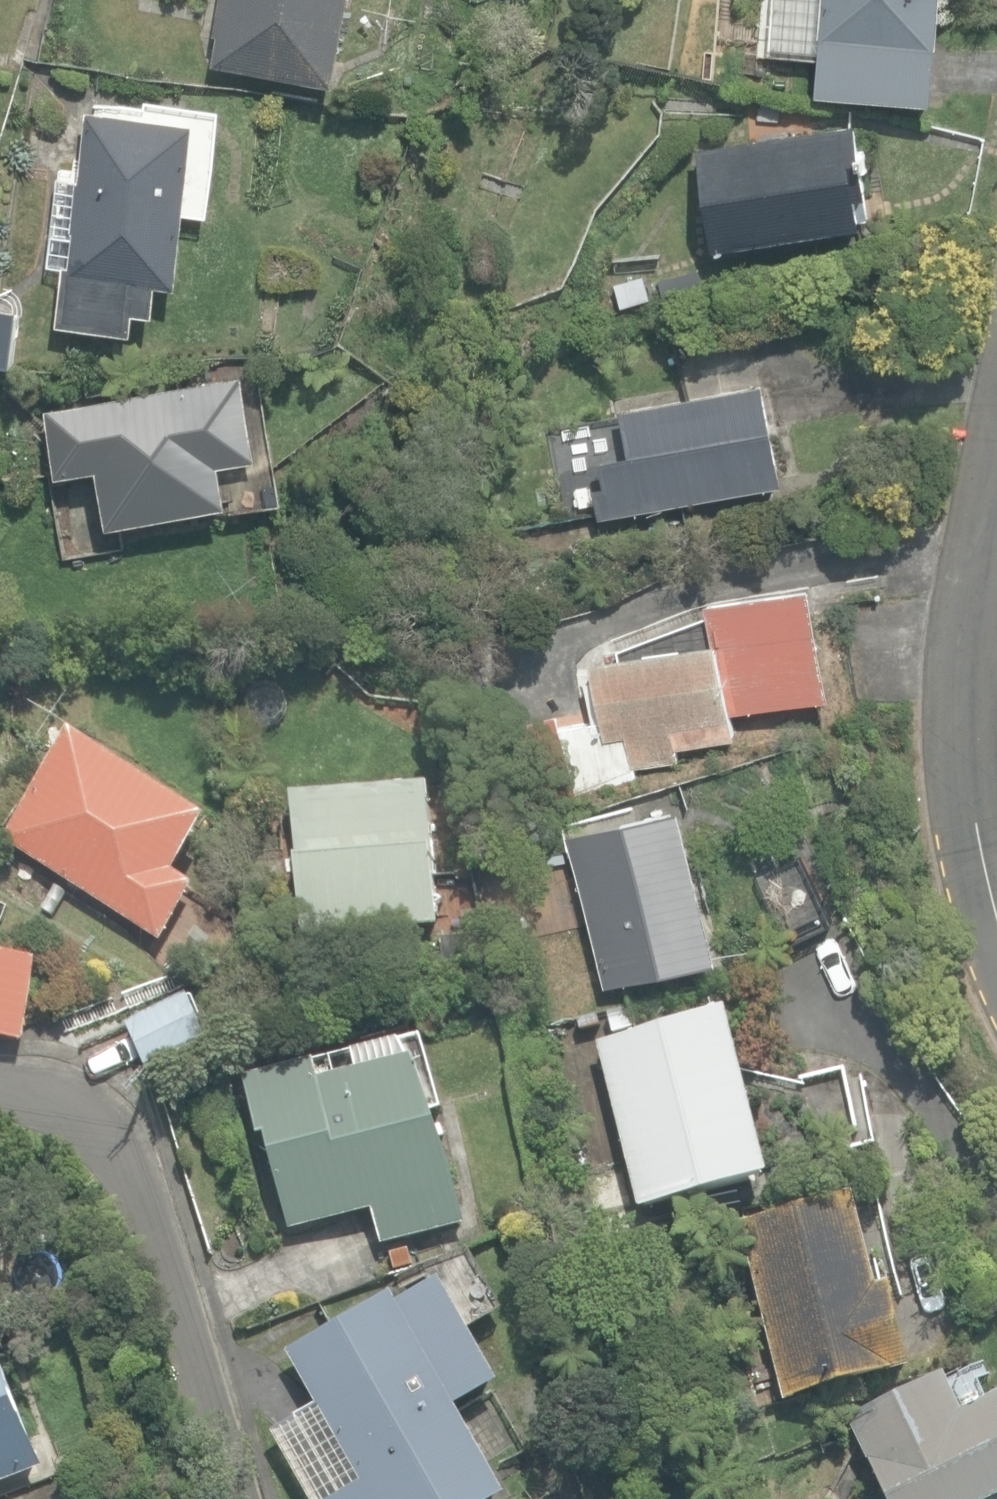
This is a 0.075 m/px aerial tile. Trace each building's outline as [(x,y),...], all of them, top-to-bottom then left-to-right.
[(339,83),(353,0),(223,0),(217,34),(222,34),(217,63),(339,83)] [(941,0),(779,0),(778,32),(784,32),(782,53),(818,56),(815,95),(933,105),(941,0)] [(771,88),(795,90),(797,68),(773,66),(771,88)] [(61,324),(138,332),(140,313),(160,315),(163,284),(183,287),(200,120),(90,109),(83,179),(60,176),(51,265),(67,267),(61,324)] [(695,146),(711,250),(861,227),(856,197),(865,196),(854,122),(695,146)] [(620,303),(649,295),(643,274),(614,282),(620,303)] [(18,363),(25,307),(0,304),(0,361),(18,363)] [(103,467),(114,525),(229,504),(231,513),(289,502),(287,489),(240,498),(233,460),(262,455),(248,373),(49,409),(61,475),(103,467)] [(592,487),(598,516),(783,482),(764,380),(620,407),(628,454),(599,459),(604,485),(592,487)] [(475,731),(493,824),(637,780),(635,767),(679,759),(677,748),(737,737),(732,714),(831,696),(811,586),(708,605),(710,614),(616,649),(618,659),(584,665),(595,725),(560,732),(557,717),(475,731)] [(134,923),(164,942),(200,886),(180,873),(214,821),(79,735),(10,842),(97,898),(90,908),(128,932),(134,923)] [(293,786),(305,936),(441,925),(428,775),(293,786)] [(569,832),(607,985),(718,958),(681,805),(569,832)] [(756,877),(790,943),(834,920),(800,855),(756,877)] [(501,922),(525,917),(518,885),(494,890),(501,922)] [(28,1044),(45,965),(0,955),(0,1038),(28,1044)] [(132,1024),(151,1069),(213,1044),(194,998),(132,1024)] [(612,1033),(634,1027),(628,1007),(607,1013),(612,1033)] [(596,1043),(638,1211),(772,1178),(786,1159),(861,1140),(844,1069),(775,1086),(733,1009),(596,1043)] [(372,1210),(384,1247),(466,1222),(432,1111),(443,1108),(423,1034),(243,1079),(261,1137),(265,1136),(295,1234),(372,1210)] [(740,1221),(785,1400),(912,1368),(891,1283),(879,1286),(855,1192),(740,1221)] [(313,1498),(503,1498),(511,1494),(461,1406),(503,1382),(444,1278),(402,1302),(397,1292),(292,1352),(321,1404),(275,1431),(313,1498)] [(43,1467),(1,1347),(0,1347),(0,1482),(43,1467)] [(890,1498),(996,1498),(996,1393),(965,1410),(944,1369),(848,1419),(890,1498)]
